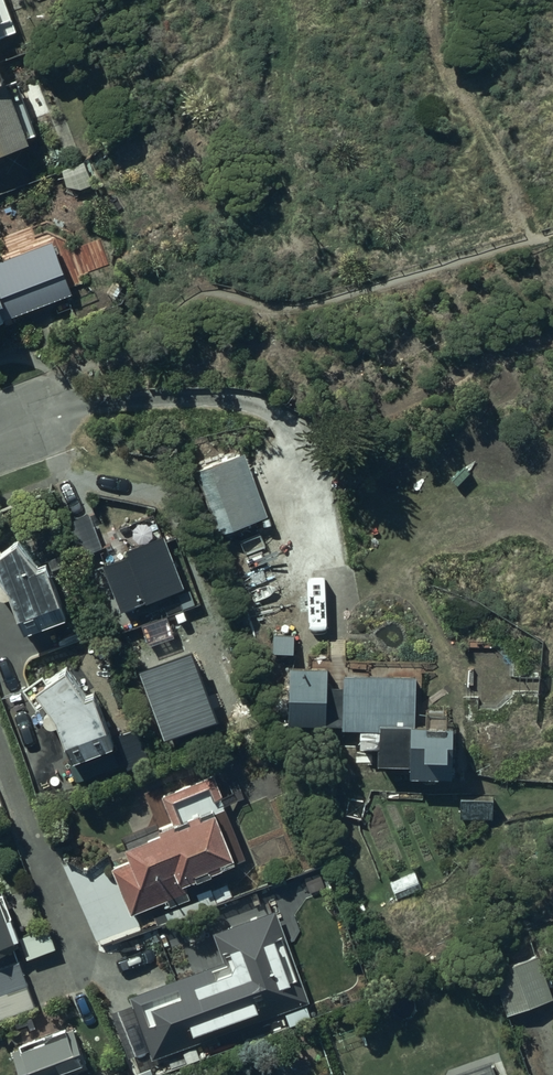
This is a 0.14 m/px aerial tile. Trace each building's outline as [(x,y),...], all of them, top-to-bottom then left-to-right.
[(13,23),(5,0),(0,0),(0,28),(13,23)] [(36,138),(15,79),(6,82),(4,78),(0,79),(0,151),(36,138)] [(67,187),(78,189),(96,181),(87,159),(61,170),(67,187)] [(50,240),(0,259),(0,320),(70,294),(50,240)] [(244,453),(195,472),(218,534),(267,516),(244,453)] [(127,555),(101,565),(118,613),(179,591),(159,535),(150,539),(148,534),(129,541),(131,546),(124,548),(127,555)] [(7,595),(22,634),(66,617),(45,563),(36,565),(17,539),(0,551),(0,595),(7,595)] [(342,661),(342,641),(327,641),(327,653),(307,652),(307,668),(288,668),(286,724),(340,726),(340,729),(358,729),(357,750),(376,750),(376,764),(408,765),(408,773),(446,774),(448,725),(447,725),(448,703),(436,703),(436,709),(419,709),(420,672),(433,673),(433,662),(342,661)] [(193,653),(140,672),(166,743),(219,724),(193,653)] [(81,695),(62,669),(46,681),(42,673),(22,686),(36,707),(40,703),(46,710),(41,713),(41,723),(55,723),(70,761),(111,746),(91,693),(81,695)] [(212,773),(161,795),(170,819),(158,824),(156,819),(119,833),(129,859),(110,866),(128,912),(165,898),(168,905),(188,896),(182,881),(245,857),(212,773)] [(19,945),(15,936),(17,936),(1,891),(0,892),(0,950),(19,945)] [(308,999),(274,909),(212,931),(223,959),(128,995),(152,1058),(308,999)] [(47,926),(18,936),(25,957),(54,947),(47,926)] [(506,1013),(552,997),(552,995),(539,955),(492,972),(506,1013)] [(17,960),(0,966),(0,1017),(33,1005),(17,960)] [(72,1027),(65,1030),(62,1024),(42,1032),(43,1035),(9,1048),(19,1074),(62,1074),(87,1066),(72,1027)]
